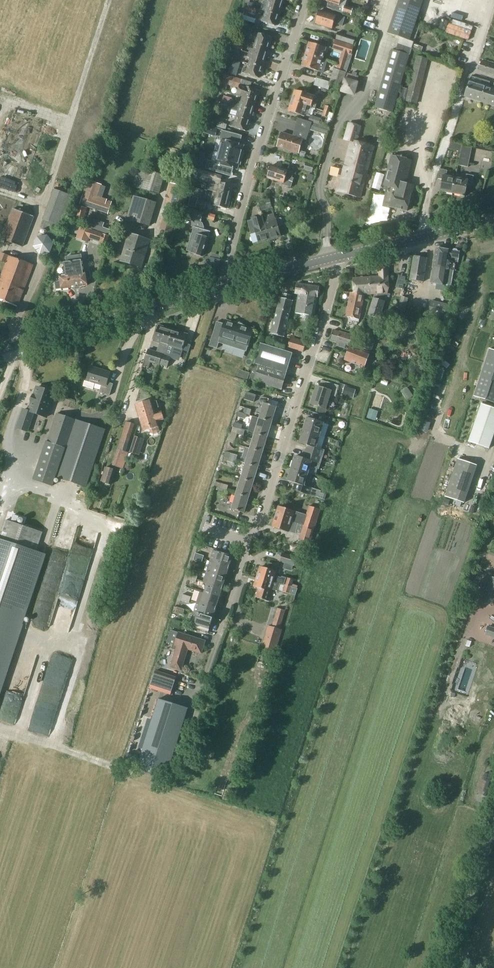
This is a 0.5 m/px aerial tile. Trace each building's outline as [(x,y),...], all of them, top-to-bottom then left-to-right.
[(263,5),(262,10),(265,11),(279,16),(283,6),(265,0),(263,5)] [(328,8),(343,13),(343,12),(345,7),(340,5),(342,0),(324,0),(330,2),(328,8)] [(400,37),(398,44),(412,48),(414,42),(410,41),(424,0),(399,0),(388,33),(400,37)] [(353,8),(345,5),(345,7),(343,12),(351,15),(353,8)] [(315,20),(316,22),(316,23),(333,29),(335,23),(343,26),(346,17),(336,14),(336,15),(320,10),(318,16),(316,17),(315,20)] [(264,16),(261,15),(259,20),(276,26),(279,16),(265,11),(264,16)] [(338,31),(336,39),(354,45),(356,37),(357,34),(348,31),(347,34),(338,31)] [(254,37),(257,38),(255,43),(269,48),(272,38),(255,32),(254,37)] [(355,46),(336,40),(333,50),(352,56),(355,46)] [(310,42),(306,54),(327,61),(323,59),(327,48),(310,42)] [(253,49),(251,48),(249,52),(266,58),(269,48),(255,43),(253,49)] [(392,49),(375,107),(394,113),(410,55),(412,48),(398,44),(396,51),(392,49)] [(412,48),(411,49),(421,53),(423,47),(413,44),(412,48)] [(248,57),(250,58),(249,63),(263,68),(266,58),(249,52),(248,57)] [(327,61),(306,54),(302,66),(324,72),(327,61)] [(417,57),(406,101),(417,104),(429,59),(417,57)] [(233,60),(232,66),(239,68),(241,62),(233,60)] [(482,60),(479,70),(493,75),(493,64),(482,60)] [(247,68),(244,68),(243,72),(260,78),(263,68),(249,63),(247,68)] [(331,82),(343,86),(346,78),(347,72),(349,68),(345,67),(345,66),(338,64),(337,68),(344,70),(344,71),(334,68),(330,82),(331,82)] [(343,86),(341,92),(356,97),(360,82),(358,81),(359,76),(357,76),(358,73),(354,72),(353,75),(348,73),(346,78),(343,86)] [(222,84),(221,89),(226,91),(228,84),(240,88),(238,94),(257,100),(260,91),(250,88),(252,83),(242,80),(230,76),(225,74),(222,82),(222,84)] [(470,80),(464,96),(481,102),(487,81),(476,77),(471,76),(470,80)] [(330,82),(317,77),(314,85),(329,90),(331,82),(330,82)] [(490,82),(487,81),(481,102),(489,104),(493,88),(493,87),(489,86),(490,82)] [(402,88),(400,100),(406,101),(408,90),(402,88)] [(315,96),(295,90),(292,100),(316,108),(319,99),(315,97),(315,96)] [(241,102),(233,99),(231,104),(253,111),(257,100),(238,94),(237,95),(242,97),(241,102)] [(224,96),(223,102),(231,104),(233,99),(224,96)] [(305,116),(306,114),(309,115),(312,107),(316,108),(292,100),(289,110),(305,116)] [(230,109),(233,109),(231,115),(236,116),(250,121),(253,111),(231,104),(230,109)] [(322,116),(329,118),(326,127),(330,128),(334,114),(331,112),(331,113),(324,110),(322,116)] [(309,121),(319,125),(321,118),(311,115),(309,121)] [(231,121),(230,126),(247,131),(250,121),(236,116),(234,122),(231,121)] [(277,147),(299,153),(297,158),(304,160),(307,153),(300,151),(304,139),(307,140),(310,130),(328,136),(330,128),(326,127),(319,125),(309,121),(299,118),(293,136),(282,132),(277,147)] [(344,140),(351,143),(338,191),(361,198),(375,146),(358,141),(362,126),(349,122),(344,140)] [(244,145),(236,143),(238,134),(222,130),(220,140),(221,140),(220,144),(219,152),(242,158),(244,151),(243,151),(243,150),(244,145)] [(461,151),(463,145),(463,143),(451,141),(449,149),(461,151)] [(469,167),(472,147),(463,145),(461,151),(459,165),(469,167)] [(240,165),(242,158),(219,152),(218,154),(216,162),(208,160),(206,169),(227,175),(229,167),(238,170),(239,164),(240,165)] [(197,155),(195,165),(202,167),(205,157),(197,155)] [(382,207),(390,209),(390,207),(408,211),(414,185),(402,182),(408,159),(393,155),(391,162),(384,190),(386,190),(382,207)] [(149,171),(138,168),(132,187),(160,195),(165,175),(167,167),(151,163),(149,171)] [(315,165),(307,163),(304,170),(313,172),(315,165)] [(268,178),(283,183),(283,185),(292,188),(294,178),(293,178),(294,172),(272,165),(270,172),(268,172),(267,175),(268,177),(268,178)] [(210,182),(208,190),(214,191),(231,195),(234,186),(221,183),(223,176),(198,169),(196,175),(206,178),(213,180),(212,182),(210,182)] [(439,178),(443,179),(441,191),(453,193),(456,177),(447,175),(448,170),(440,169),(439,178)] [(466,179),(456,177),(453,193),(465,196),(468,184),(472,185),(474,175),(467,174),(466,179)] [(96,197),(100,185),(88,182),(80,204),(108,214),(112,202),(96,197)] [(179,213),(186,187),(171,183),(165,209),(179,213)] [(190,195),(191,195),(188,206),(205,210),(207,202),(201,201),(202,199),(201,199),(204,190),(193,187),(190,195)] [(55,189),(43,220),(63,227),(75,196),(55,189)] [(210,202),(214,203),(213,205),(228,209),(231,195),(214,191),(208,190),(213,192),(210,202)] [(131,209),(130,209),(127,219),(150,226),(157,203),(139,198),(139,199),(135,197),(131,209)] [(273,207),(270,198),(264,200),(267,209),(273,207)] [(264,200),(261,201),(258,202),(261,210),(267,209),(264,200)] [(79,206),(75,221),(84,223),(88,209),(79,206)] [(187,207),(184,217),(188,218),(191,219),(193,219),(192,222),(192,226),(194,228),(187,250),(203,256),(211,231),(204,229),(204,227),(203,224),(201,222),(202,217),(207,219),(208,212),(205,211),(205,213),(191,209),(187,207)] [(23,247),(35,216),(13,208),(2,239),(23,247)] [(207,219),(215,221),(216,215),(211,214),(211,213),(208,212),(207,219)] [(265,216),(266,221),(265,221),(270,240),(281,236),(278,226),(283,225),(281,218),(277,219),(277,218),(276,218),(275,214),(265,216)] [(176,219),(164,215),(160,229),(172,233),(176,219)] [(252,222),(248,223),(249,227),(251,234),(256,233),(259,243),(270,240),(265,221),(264,222),(262,217),(251,220),(252,222)] [(89,218),(86,226),(110,234),(111,230),(103,227),(105,223),(89,218)] [(81,226),(77,238),(86,241),(87,239),(100,243),(99,245),(106,247),(109,236),(103,234),(103,233),(90,229),(81,226)] [(150,239),(129,232),(121,260),(142,267),(150,239)] [(48,235),(37,236),(33,247),(40,255),(51,253),(55,243),(48,235)] [(435,258),(454,262),(458,263),(459,252),(458,252),(457,249),(455,249),(453,251),(437,248),(435,258)] [(6,263),(0,278),(0,300),(17,307),(33,265),(9,255),(1,252),(0,254),(0,261),(6,263)] [(81,254),(71,256),(73,267),(72,267),(75,287),(87,285),(87,279),(92,278),(91,271),(86,272),(86,271),(85,271),(84,260),(82,260),(81,254)] [(60,281),(56,282),(57,289),(62,288),(62,289),(75,287),(72,267),(73,267),(71,256),(66,257),(67,262),(64,262),(66,274),(59,275),(60,281)] [(414,256),(410,280),(423,282),(427,258),(414,256)] [(207,258),(205,266),(219,269),(221,261),(207,258)] [(433,267),(449,269),(449,270),(454,270),(455,264),(454,264),(454,262),(435,258),(433,267)] [(433,267),(432,275),(431,283),(446,285),(449,270),(449,269),(433,267)] [(374,297),(373,297),(368,315),(380,319),(386,301),(385,301),(387,294),(388,294),(389,290),(388,268),(379,269),(380,276),(370,277),(372,294),(375,294),(374,297)] [(354,293),(365,294),(364,297),(365,297),(365,295),(366,295),(372,294),(370,277),(354,278),(354,293)] [(298,298),(303,298),(302,303),(306,303),(307,300),(317,302),(319,287),(297,283),(296,294),(299,294),(298,298)] [(351,292),(346,316),(352,317),(351,321),(359,323),(360,319),(363,306),(365,297),(364,297),(365,294),(354,293),(351,292)] [(283,298),(280,298),(271,334),(284,337),(293,301),(290,300),(292,295),(284,293),(283,298)] [(402,296),(399,306),(406,308),(409,298),(402,296)] [(303,298),(298,298),(296,313),(315,316),(317,302),(307,300),(306,303),(302,303),(303,298)] [(428,313),(445,317),(448,304),(431,300),(428,313)] [(217,321),(210,346),(217,348),(219,343),(247,351),(254,329),(225,321),(224,324),(217,321)] [(159,353),(149,349),(144,366),(149,368),(151,362),(159,365),(160,365),(163,353),(169,344),(173,330),(159,325),(154,340),(162,343),(159,353)] [(163,353),(160,365),(168,367),(170,360),(179,363),(182,351),(188,353),(190,347),(184,345),(188,334),(173,330),(169,344),(163,353)] [(350,346),(351,345),(354,336),(334,330),(331,340),(340,343),(339,346),(345,348),(346,345),(350,346)] [(372,351),(376,339),(364,334),(360,347),(372,351)] [(291,335),(289,342),(288,347),(303,352),(307,342),(295,338),(296,336),(291,335)] [(293,353),(261,343),(250,380),(282,390),(293,353)] [(351,345),(350,346),(345,360),(364,368),(370,352),(351,345)] [(474,396),(493,403),(493,350),(489,348),(474,396)] [(96,383),(102,385),(100,392),(110,395),(114,384),(108,382),(111,372),(92,366),(87,381),(85,381),(84,386),(94,389),(96,383)] [(326,388),(317,386),(311,404),(326,409),(330,395),(336,397),(339,385),(328,382),(326,388)] [(345,385),(342,393),(353,397),(356,388),(345,385)] [(18,428),(27,431),(33,412),(46,417),(54,392),(37,387),(35,395),(34,394),(32,401),(29,411),(24,410),(18,428)] [(256,395),(245,391),(243,399),(254,402),(256,395)] [(154,409),(151,400),(136,405),(140,419),(156,414),(161,413),(159,407),(162,406),(160,400),(154,401),(156,408),(154,409)] [(259,418),(272,422),(277,407),(264,403),(259,418)] [(471,442),(487,448),(489,448),(493,433),(493,408),(482,404),(469,442),(471,442)] [(53,486),(56,477),(87,487),(106,429),(76,419),(76,420),(57,413),(48,442),(46,441),(33,479),(53,486)] [(156,414),(140,419),(144,432),(150,430),(150,431),(151,433),(154,434),(158,433),(160,430),(159,427),(160,427),(158,420),(162,418),(161,413),(156,414)] [(315,420),(307,417),(303,430),(325,437),(330,417),(317,413),(315,420)] [(253,416),(249,431),(254,433),(268,437),(272,422),(259,418),(253,416)] [(120,444),(118,449),(120,449),(129,452),(130,447),(134,435),(137,425),(127,422),(120,444)] [(234,426),(232,432),(237,433),(244,436),(246,430),(242,429),(234,426)] [(307,445),(307,447),(305,451),(323,457),(325,450),(323,449),(321,449),(325,437),(303,430),(299,442),(307,445)] [(249,443),(251,444),(250,448),(263,452),(267,437),(254,433),(253,439),(249,438),(247,443),(249,443)] [(130,447),(129,452),(136,454),(138,450),(142,438),(137,436),(134,435),(130,447)] [(246,447),(241,462),(245,463),(258,467),(263,452),(250,448),(246,447)] [(129,452),(120,449),(115,466),(123,469),(129,452)] [(224,457),(229,459),(229,458),(236,461),(238,455),(226,451),(224,457)] [(303,458),(295,456),(291,468),(309,473),(311,467),(319,469),(323,457),(305,451),(303,458)] [(458,459),(445,496),(465,503),(477,465),(458,459)] [(241,478),(254,482),(258,467),(245,463),(241,478)] [(106,467),(101,482),(112,485),(116,470),(106,467)] [(295,483),(293,489),(324,499),(325,494),(321,493),(322,491),(319,490),(309,487),(313,474),(310,474),(309,473),(291,468),(288,480),(295,483)] [(236,493),(249,497),(254,482),(241,478),(236,493)] [(214,487),(220,489),(227,491),(229,485),(222,483),(216,481),(214,487)] [(231,509),(244,513),(249,497),(236,493),(231,509)] [(309,506),(306,515),(279,507),(276,517),(314,529),(315,529),(321,509),(309,506)] [(310,541),(314,529),(276,517),(273,527),(296,534),(297,532),(302,534),(300,538),(310,541)] [(12,653),(21,623),(45,554),(37,551),(43,533),(6,520),(0,537),(0,687),(12,653)] [(210,561),(229,567),(233,556),(214,550),(210,561)] [(296,557),(283,553),(280,562),(293,567),(296,557)] [(207,571),(226,577),(229,567),(210,561),(207,571)] [(258,576),(281,583),(280,584),(285,585),(287,578),(282,576),(282,578),(276,576),(279,566),(269,562),(267,568),(261,567),(258,576)] [(207,582),(223,587),(226,577),(207,571),(204,581),(207,582)] [(255,586),(259,588),(256,597),(269,601),(273,590),(278,591),(280,584),(281,583),(258,576),(255,586)] [(483,606),(481,611),(492,614),(493,608),(493,578),(491,577),(484,600),(484,601),(483,606)] [(287,578),(285,585),(292,587),(294,580),(287,578)] [(204,593),(219,598),(223,587),(207,582),(204,593)] [(285,585),(283,592),(296,595),(298,588),(292,587),(285,585)] [(200,592),(197,602),(216,608),(219,598),(204,593),(200,592)] [(197,602),(194,612),(213,618),(216,608),(197,602)] [(272,627),(268,626),(262,647),(276,651),(283,630),(280,629),(286,611),(278,608),(272,627)] [(210,629),(213,618),(194,612),(190,623),(210,629)] [(174,656),(170,668),(182,671),(186,660),(188,650),(201,654),(205,641),(187,635),(179,633),(175,646),(177,646),(176,649),(174,656)] [(159,699),(136,769),(166,778),(188,708),(159,699)] [(231,802),(234,791),(226,789),(223,800),(231,802)]
